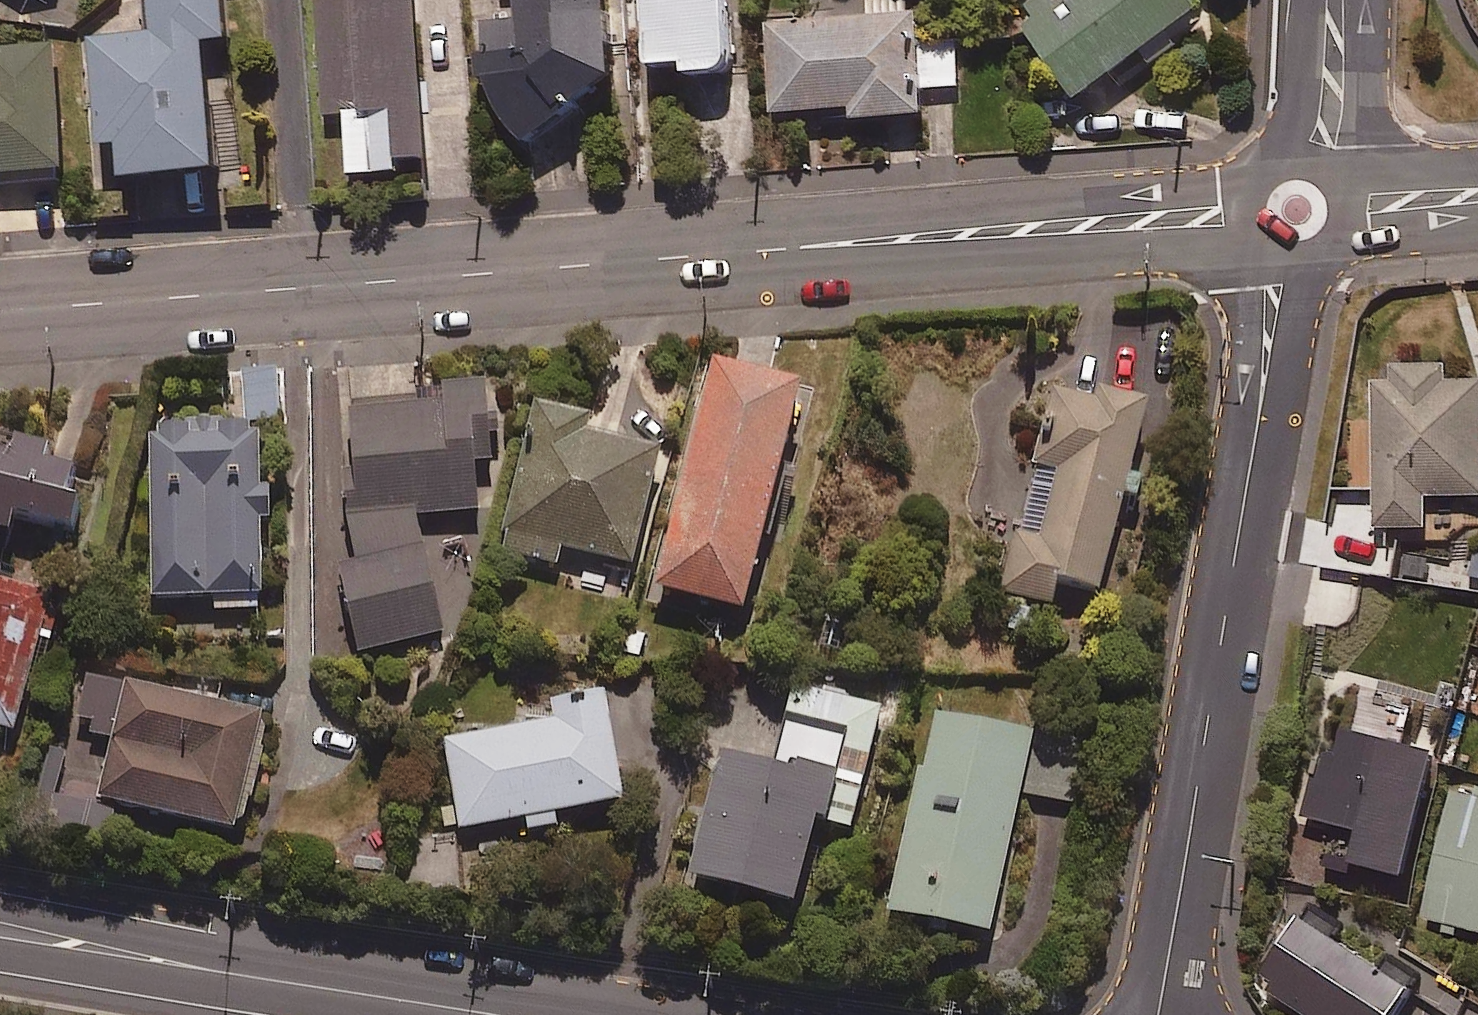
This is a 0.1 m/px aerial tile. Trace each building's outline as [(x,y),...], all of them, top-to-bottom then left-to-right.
[(231,0),(156,0),(161,52),(103,58),(114,165),(135,163),(138,199),(231,190),(217,59),(237,57),(231,0)] [(355,186),(405,182),(404,173),(431,171),(419,0),(321,0),(330,123),(350,122),(355,186)] [(529,25),(484,27),(487,84),(526,157),(582,126),(620,98),(616,0),(528,0),(529,25)] [(732,0),(647,0),(651,77),(691,75),(691,89),(736,87),(732,0)] [(1026,16),(1036,29),(1026,37),(1083,111),(1203,21),(1188,0),(1080,0),(1067,9),(1060,0),(1047,0),(1026,16)] [(920,24),(773,28),(775,121),(859,119),(859,129),(928,127),(927,92),(959,91),(958,54),(921,55),(920,24)] [(0,59),(0,190),(69,186),(62,56),(0,59)] [(1395,356),(1395,380),(1373,380),(1373,516),(1421,516),(1421,484),(1477,484),(1477,373),(1444,374),(1444,356),(1395,356)] [(277,373),(237,374),(239,422),(278,421),(277,373)] [(808,412),(720,388),(659,604),(748,629),(808,412)] [(359,427),(362,527),(374,566),(348,573),(370,658),(448,638),(419,525),(487,522),(485,475),(502,475),(499,396),(419,399),(420,425),(359,427)] [(1100,413),(1059,401),(1003,598),(1055,613),(1061,592),(1101,604),(1154,419),(1102,404),(1100,413)] [(589,433),(537,422),(506,564),(562,576),(565,561),(639,577),(663,466),(586,449),(589,433)] [(266,615),(264,539),(274,539),(273,505),(264,505),(262,437),(153,439),(156,610),(218,609),(218,616),(266,615)] [(22,456),(17,476),(0,472),(0,535),(79,552),(91,495),(48,486),(53,462),(22,456)] [(0,600),(0,739),(18,744),(55,615),(0,600)] [(882,707),(761,670),(747,715),(730,710),(684,865),(786,896),(809,817),(845,828),(882,707)] [(272,738),(94,686),(51,835),(108,852),(118,817),(239,852),(272,738)] [(618,798),(604,686),(552,693),(555,717),(443,731),(455,821),(523,812),(524,826),(553,823),(551,806),(618,798)] [(1035,730),(937,704),(884,901),(982,927),(1035,730)] [(1439,744),(1331,709),(1299,806),(1357,825),(1348,854),(1398,871),(1439,744)] [(1082,753),(1051,746),(1040,794),(1070,801),(1082,753)] [(1458,787),(1437,868),(1431,867),(1419,912),(1477,927),(1477,792),(1458,787)] [(1308,918),(1263,989),(1305,1014),(1400,1014),(1418,987),(1308,918)]
